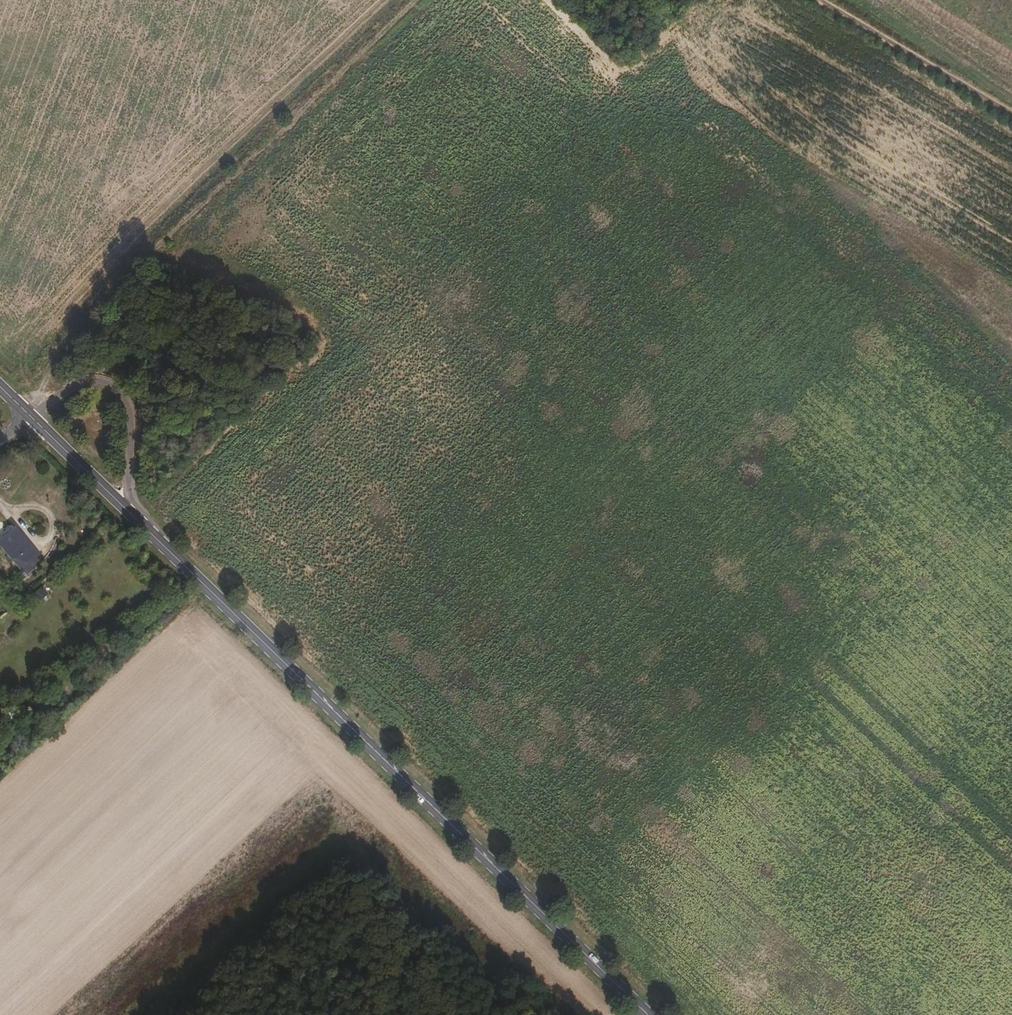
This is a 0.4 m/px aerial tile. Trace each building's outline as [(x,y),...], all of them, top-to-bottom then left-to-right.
[(16,528),(0,542),(0,544),(27,574),(44,558),(16,528)] [(34,593),(40,601),(48,595),(42,587),(34,593)]
